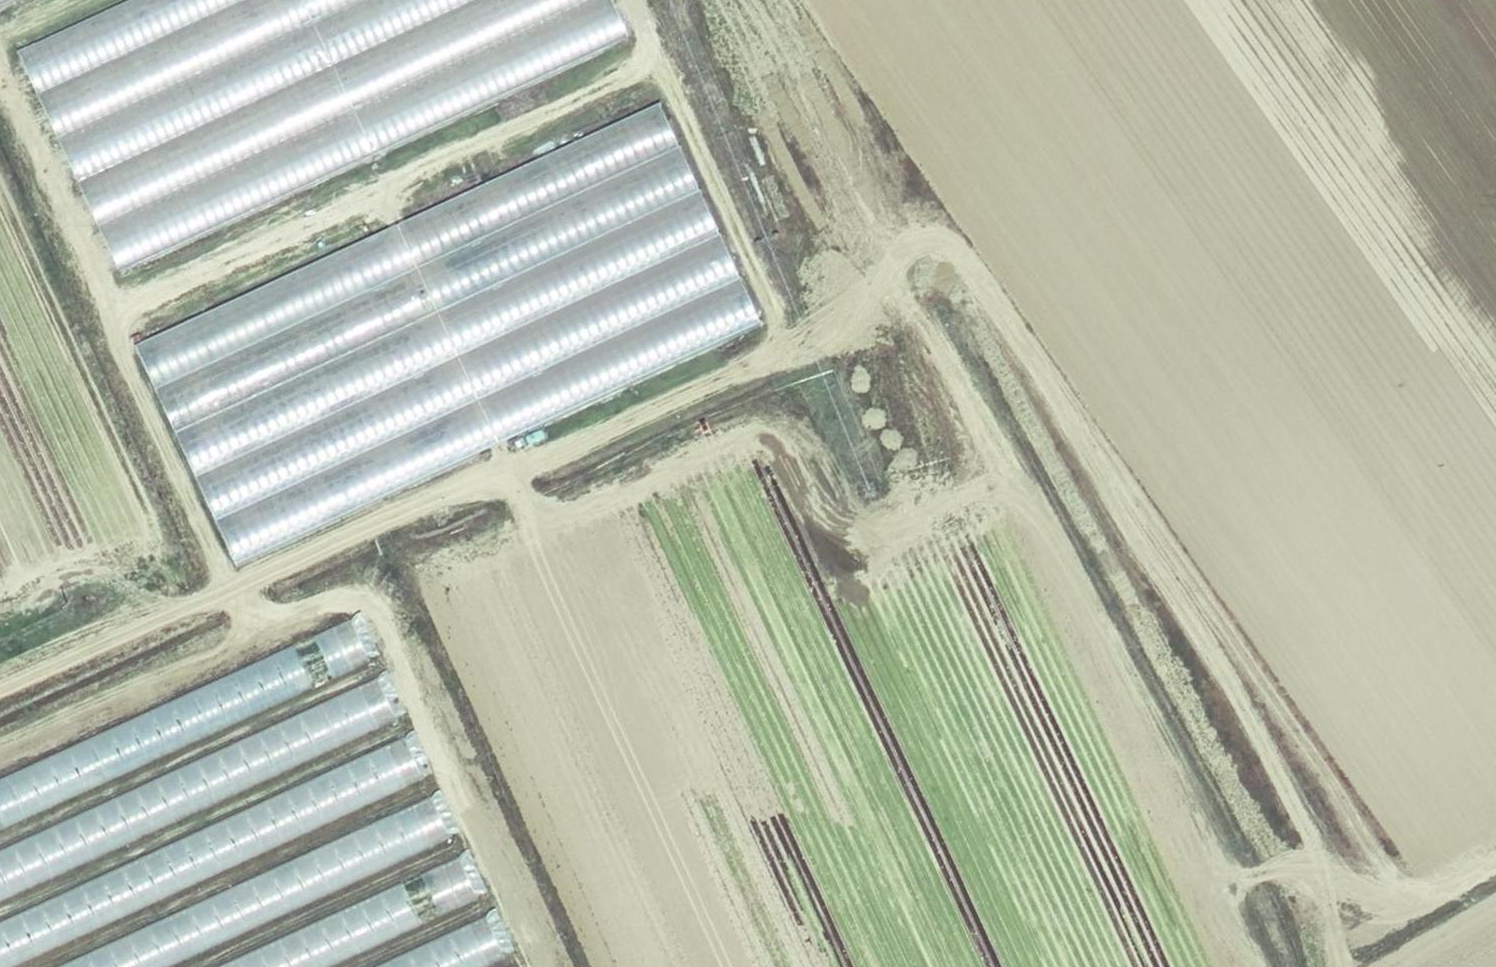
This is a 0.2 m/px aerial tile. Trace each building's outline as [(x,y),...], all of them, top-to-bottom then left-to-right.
[(631,59),(608,0),(104,0),(18,33),(106,260),(631,59)] [(225,554),(764,343),(675,119),(137,330),(225,554)] [(387,664),(369,622),(0,774),(0,823),(387,664)] [(0,843),(0,893),(412,723),(394,680),(0,843)] [(455,846),(437,803),(45,966),(165,966),(455,846)] [(215,966),(340,966),(493,904),(475,861),(215,966)] [(0,924),(0,966),(7,966),(82,939),(66,899),(0,924)]
